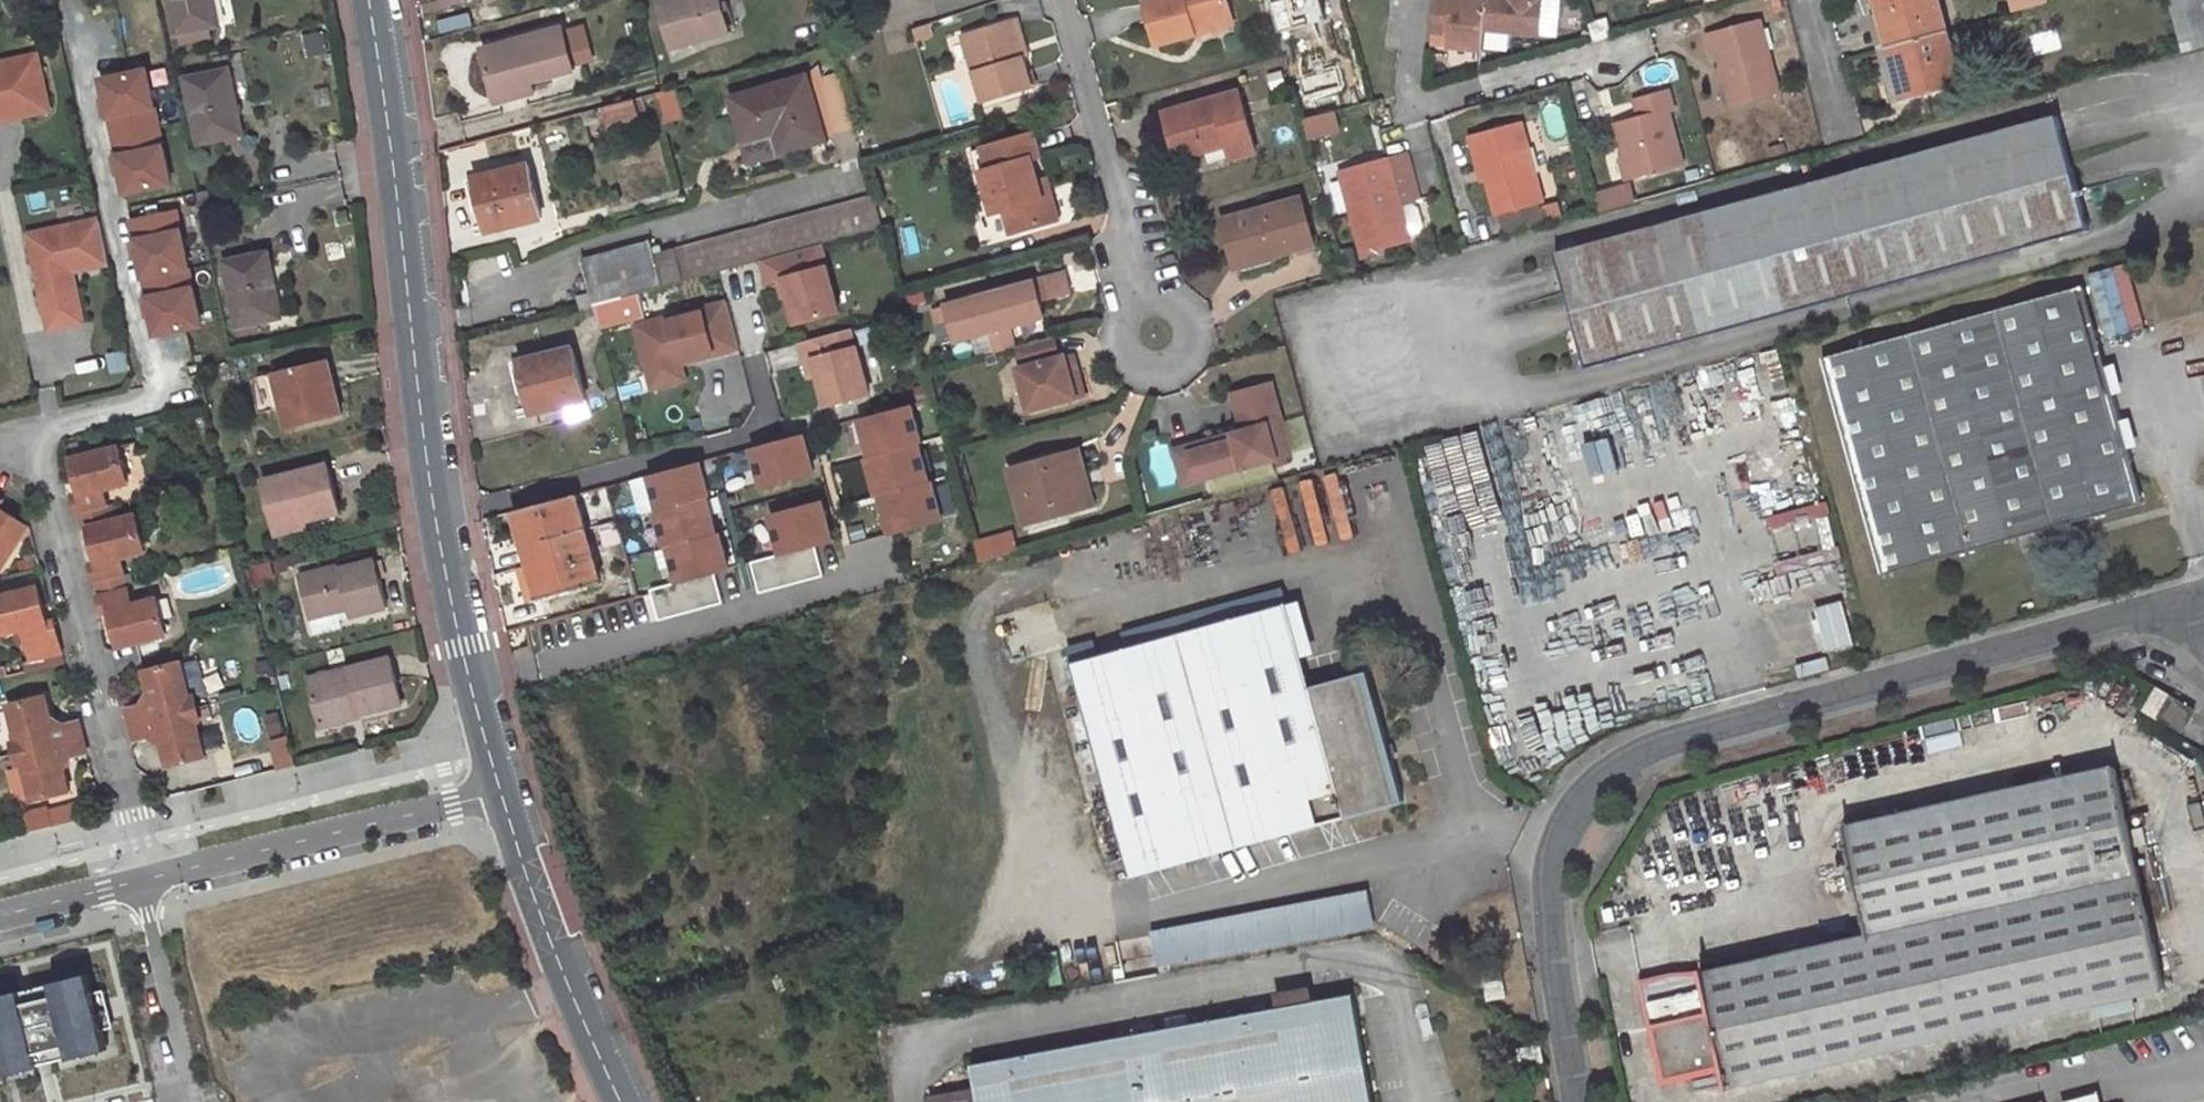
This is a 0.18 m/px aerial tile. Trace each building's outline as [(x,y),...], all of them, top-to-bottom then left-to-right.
[(179,36),(222,27),(217,0),(172,0),(179,36)] [(729,30),(721,0),(660,0),(672,44),(729,30)] [(1231,17),(1226,0),(1153,0),(1146,2),(1158,44),(1195,34),(1193,28),(1231,17)] [(1432,24),(1447,26),(1445,40),(1482,46),(1485,21),(1487,0),(1434,0),(1432,24)] [(1540,0),(1487,0),(1485,21),(1537,27),(1540,0)] [(1906,90),(1962,75),(1941,0),(1881,0),(1906,90)] [(2180,46),(2203,39),(2203,0),(2167,0),(2180,46)] [(1606,12),(1590,16),(1594,32),(1610,28),(1606,12)] [(1761,12),(1708,27),(1714,46),(1719,44),(1733,97),(1781,83),(1761,12)] [(1015,51),(1006,17),(961,30),(979,96),(1031,83),(1022,49),(1015,51)] [(1231,17),(1193,28),(1195,34),(1233,23),(1231,17)] [(532,79),(576,68),(565,26),(484,47),(496,89),(532,79)] [(326,33),(306,36),(309,56),(329,52),(326,33)] [(0,63),(0,120),(5,118),(4,112),(22,108),(30,113),(58,107),(46,53),(0,63)] [(154,69),(101,77),(118,199),(172,191),(154,69)] [(233,71),(188,80),(202,147),(246,138),(233,71)] [(805,72),(734,90),(746,133),(771,127),(771,123),(776,122),(783,145),(822,135),(805,72)] [(499,100),(534,90),(532,79),(496,89),(499,100)] [(1675,100),(1670,82),(1636,92),(1641,109),(1616,116),(1632,170),(1685,155),(1670,102),(1675,100)] [(678,104),(673,84),(653,90),(658,110),(678,104)] [(1241,90),(1198,102),(1201,108),(1166,119),(1178,157),(1231,143),(1234,155),(1257,149),(1241,90)] [(638,94),(597,105),(601,117),(607,116),(610,124),(643,116),(638,94)] [(2059,112),(1558,247),(1588,361),(2088,226),(2059,112)] [(1471,128),(1476,146),(1481,144),(1488,171),(1498,205),(1543,193),(1522,115),(1471,128)] [(980,164),(990,205),(1002,202),(1008,225),(1056,214),(1049,189),(1042,191),(1038,175),(1032,153),(1039,150),(1034,128),(982,141),(987,162),(980,164)] [(1481,144),(1476,146),(1483,173),(1488,171),(1481,144)] [(1398,167),(1393,150),(1341,164),(1363,245),(1410,232),(1393,169),(1398,167)] [(527,163),(465,177),(471,202),(474,202),(477,220),(469,222),(471,230),(538,215),(527,163)] [(1038,175),(1042,191),(1049,189),(1046,173),(1038,175)] [(1598,212),(1636,205),(1632,184),(1594,191),(1598,212)] [(821,239),(881,223),(871,188),(652,248),(650,240),(581,259),(593,301),(638,289),(762,255),(821,239)] [(1275,253),(1321,241),(1307,192),(1223,215),(1233,253),(1272,242),(1275,253)] [(1412,233),(1424,231),(1420,202),(1408,204),(1412,233)] [(106,218),(36,234),(57,329),(91,321),(80,271),(78,265),(85,263),(93,268),(116,263),(106,218)] [(839,307),(821,239),(762,255),(768,278),(779,275),(784,273),(789,291),(796,319),(839,307)] [(1236,264),(1275,253),(1272,242),(1233,253),(1236,264)] [(273,254),(228,263),(243,329),(286,318),(273,254)] [(1063,267),(943,300),(952,334),(987,325),(993,347),(1012,342),(1006,320),(1043,311),(1039,293),(1069,285),(1063,267)] [(789,291),(784,273),(779,275),(783,292),(789,291)] [(2079,285),(1819,356),(1879,571),(2134,501),(2079,285)] [(593,301),(584,304),(586,311),(594,310),(597,324),(644,312),(638,289),(593,301)] [(683,360),(739,344),(728,297),(637,322),(650,369),(683,360)] [(868,392),(855,344),(853,344),(848,326),(801,339),(806,359),(812,357),(816,373),(825,403),(868,392)] [(1067,369),(1062,351),(1057,352),(1051,331),(1015,341),(1020,360),(1016,361),(1027,406),(1081,392),(1074,367),(1067,369)] [(570,346),(507,360),(513,386),(516,385),(520,404),(513,405),(515,413),(582,397),(570,346)] [(1074,367),(1070,348),(1062,351),(1067,369),(1074,367)] [(329,355),(337,385),(344,384),(336,353),(329,355)] [(295,423),(350,409),(344,384),(337,385),(329,355),(282,366),(257,372),(265,406),(290,400),(295,423)] [(812,357),(806,359),(811,375),(816,373),(812,357)] [(687,376),(683,360),(650,369),(654,385),(687,376)] [(1265,380),(1260,381),(1269,420),(1261,422),(1269,455),(1284,451),(1265,380)] [(1229,436),(1182,448),(1190,476),(1269,455),(1261,422),(1269,420),(1260,381),(1226,390),(1236,427),(1237,430),(1229,436)] [(858,420),(886,539),(944,525),(917,406),(858,420)] [(1181,473),(1176,480),(1190,476),(1182,448),(1229,436),(1237,430),(1236,427),(1167,446),(1178,463),(1181,473)] [(749,446),(758,491),(817,479),(808,434),(749,446)] [(1449,585),(1482,583),(1476,439),(1444,440),(1449,585)] [(79,456),(88,489),(88,491),(82,493),(86,510),(92,508),(97,525),(120,519),(111,485),(134,479),(126,444),(79,456)] [(1063,448),(1079,506),(1094,502),(1078,444),(1063,448)] [(1079,506),(1063,448),(1005,464),(1021,522),(1079,506)] [(706,481),(730,474),(725,453),(700,459),(706,481)] [(609,515),(679,497),(678,488),(706,481),(700,459),(602,486),(609,515)] [(347,508),(334,460),(270,477),(280,520),(312,511),(314,517),(347,508)] [(600,579),(578,492),(529,505),(516,509),(521,530),(535,527),(551,591),(600,579)] [(12,564),(36,523),(1,503),(6,496),(0,493),(0,558),(12,564)] [(750,562),(758,593),(824,577),(817,549),(836,544),(825,501),(768,516),(778,555),(750,562)] [(312,511),(280,520),(283,531),(315,523),(314,517),(312,511)] [(97,525),(105,558),(99,560),(103,578),(134,571),(129,554),(153,548),(143,513),(120,519),(97,525)] [(551,591),(535,527),(521,530),(537,595),(551,591)] [(914,531),(915,545),(943,542),(942,529),(914,531)] [(1008,530),(989,535),(994,553),(1013,548),(1008,530)] [(975,539),(980,557),(994,553),(989,535),(975,539)] [(346,566),(382,557),(380,550),(344,559),(345,564),(346,566)] [(307,574),(317,610),(354,600),(356,607),(358,614),(394,604),(382,557),(346,566),(345,564),(307,574)] [(128,647),(147,642),(162,639),(177,635),(167,599),(142,604),(134,571),(103,578),(112,613),(119,611),(128,647)] [(3,634),(28,628),(36,659),(69,652),(60,617),(53,619),(43,585),(0,596),(0,621),(3,634)] [(354,600),(317,610),(318,617),(356,607),(354,600)] [(1287,600),(1072,658),(1101,768),(1076,775),(1083,798),(1107,792),(1130,874),(1404,799),(1369,669),(1310,684),(1287,600)] [(327,714),(366,704),(367,710),(410,698),(397,655),(317,677),(327,714)] [(140,723),(198,708),(195,699),(200,697),(190,661),(154,670),(160,693),(154,703),(136,707),(140,723)] [(2151,703),(2164,681),(2159,678),(2145,700),(2151,703)] [(2165,707),(2177,689),(2164,681),(2151,703),(2163,711),(2165,707)] [(2165,707),(2185,719),(2196,700),(2177,689),(2165,707)] [(14,704),(23,741),(28,740),(31,749),(89,735),(85,719),(68,723),(58,718),(52,695),(14,704)] [(330,725),(369,715),(367,710),(366,704),(327,714),(330,725)] [(171,740),(178,764),(214,755),(206,717),(201,717),(198,708),(140,723),(144,738),(158,734),(171,740)] [(28,762),(37,800),(76,791),(70,764),(75,756),(93,751),(89,735),(31,749),(34,760),(28,762)] [(272,741),(277,768),(294,765),(289,738),(272,741)] [(2167,978),(2119,762),(1850,822),(1875,931),(1779,951),(1776,939),(1708,955),(1710,966),(1652,979),(1671,1066),(1724,1055),(1729,1076),(2167,978)] [(1151,926),(1158,965),(1376,926),(1369,887),(1151,926)] [(1498,966),(1482,968),(1487,993),(1503,990),(1498,966)] [(0,997),(0,1074),(106,1047),(102,1029),(115,1026),(106,988),(92,992),(88,974),(0,997)] [(978,1058),(986,1101),(1378,1101),(1358,988),(978,1058)] [(1536,1040),(1517,1043),(1520,1059),(1540,1056),(1536,1040)] [(935,1089),(937,1101),(980,1101),(977,1082),(935,1089)]
